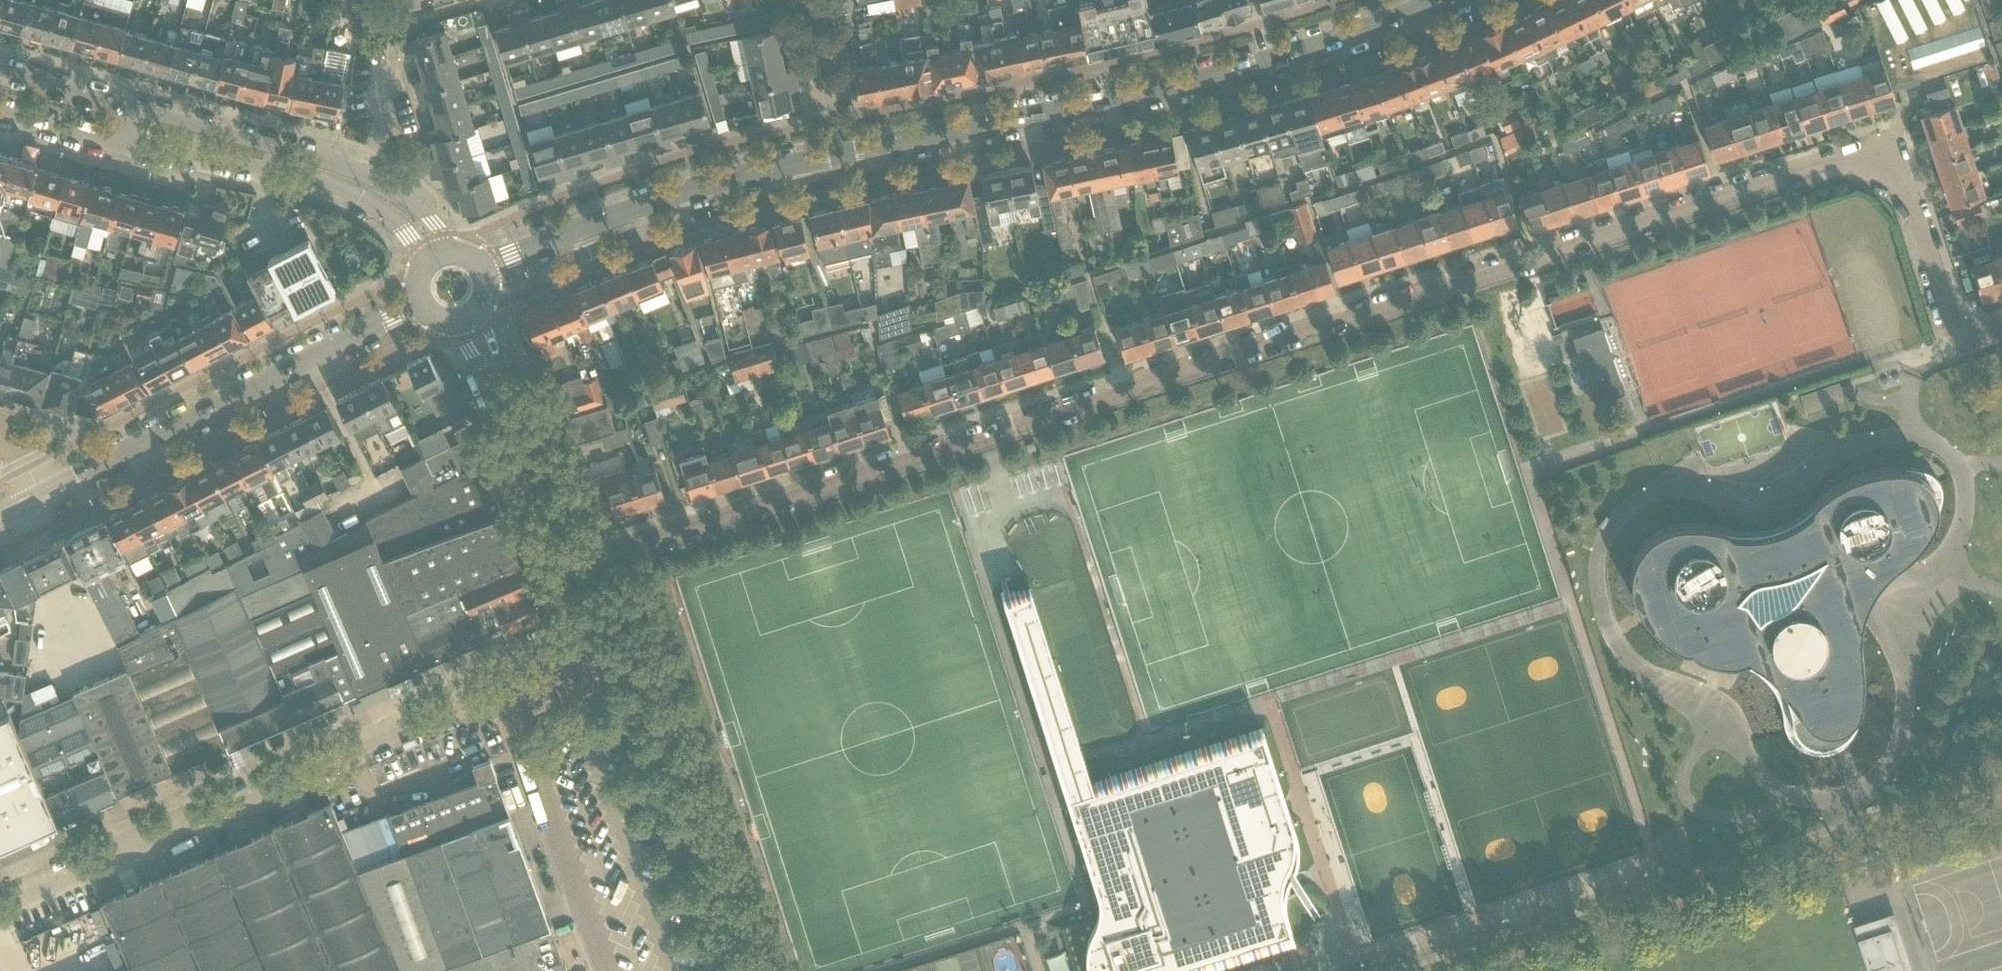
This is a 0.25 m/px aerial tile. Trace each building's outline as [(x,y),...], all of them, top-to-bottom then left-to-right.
[(0,13),(0,25),(20,31),(29,0),(4,0),(0,13)] [(55,7),(41,4),(42,0),(29,0),(20,31),(46,38),(55,7)] [(46,38),(48,39),(71,45),(84,0),(72,0),(71,4),(58,1),(56,8),(55,7),(46,38)] [(94,52),(107,5),(88,0),(84,0),(71,45),(94,52)] [(94,52),(117,58),(125,29),(130,12),(133,1),(128,0),(109,0),(107,5),(94,52)] [(232,16),(243,19),(248,2),(239,0),(236,0),(232,16)] [(272,9),(281,10),(284,11),(286,0),(273,0),(272,9)] [(296,12),(308,15),(311,2),(303,0),(299,0),(296,12)] [(545,13),(554,45),(579,38),(567,0),(557,0),(559,9),(545,13)] [(579,38),(603,31),(593,0),(587,0),(578,3),(578,0),(567,0),(579,38)] [(603,31),(627,24),(620,0),(593,0),(603,31)] [(627,24),(651,16),(646,0),(620,0),(627,24)] [(651,16),(675,9),(672,0),(646,0),(651,16)] [(896,9),(894,0),(880,0),(867,3),(869,15),(896,9)] [(920,0),(894,0),(896,9),(921,4),(920,0)] [(1014,14),(1015,15),(1018,31),(1019,31),(1025,68),(1047,64),(1041,29),(1028,31),(1025,13),(1032,11),(1030,0),(1011,0),(1014,14)] [(1077,2),(1080,21),(1088,55),(1158,39),(1147,0),(1087,0),(1077,2)] [(1158,39),(1200,28),(1195,0),(1147,0),(1158,39)] [(1200,28),(1226,21),(1220,0),(1195,0),(1200,28)] [(1226,21),(1244,16),(1244,14),(1251,12),(1248,0),(1220,0),(1226,21)] [(1264,10),(1295,0),(1261,0),(1264,10)] [(1547,2),(1564,39),(1574,34),(1579,44),(1590,38),(1571,0),(1552,0),(1547,2)] [(1590,38),(1600,34),(1595,24),(1606,19),(1597,0),(1571,0),(1590,38)] [(1606,19),(1626,9),(1631,7),(1628,0),(1597,0),(1606,19)] [(1631,7),(1636,17),(1658,5),(1655,0),(1628,0),(1631,7)] [(1673,8),(1682,3),(1681,0),(1669,0),(1673,8)] [(1815,8),(1823,22),(1846,12),(1841,0),(1832,0),(1815,8)] [(1884,66),(1892,90),(1994,57),(1976,0),(1872,0),(1864,4),(1884,66)] [(1986,17),(1999,13),(1995,0),(1981,0),(1986,17)] [(1537,10),(1528,15),(1548,57),(1558,53),(1553,44),(1564,39),(1547,2),(1537,7),(1537,10)] [(1067,3),(1058,5),(1068,59),(1088,55),(1080,21),(1072,23),(1067,3)] [(1052,27),(1041,29),(1047,64),(1068,59),(1058,5),(1048,7),(1052,27)] [(1000,6),(988,8),(989,14),(991,21),(993,21),(1003,19),(1000,6)] [(527,8),(518,11),(530,52),(554,45),(545,13),(530,18),(527,8)] [(1805,30),(1794,8),(1769,20),(1778,41),(1805,30)] [(1815,8),(1798,16),(1805,30),(1823,22),(1815,8)] [(530,52),(518,11),(508,14),(511,23),(496,28),(505,60),(530,52)] [(761,16),(763,26),(783,21),(781,11),(761,16)] [(984,39),(972,41),(977,78),(999,74),(997,66),(1002,65),(1000,55),(995,55),(992,39),(996,38),(993,21),(991,21),(989,14),(979,16),(984,39)] [(1516,17),(1506,22),(1521,56),(1522,58),(1532,53),(1537,63),(1548,57),(1528,15),(1519,19),(1516,17)] [(1856,15),(1841,21),(1846,30),(1847,32),(1861,26),(1856,15)] [(1993,38),(2001,35),(2001,23),(2000,16),(1987,21),(1993,38)] [(745,18),(730,22),(733,32),(747,29),(745,18)] [(996,38),(992,39),(995,55),(1000,55),(1002,65),(997,66),(999,74),(1025,68),(1019,31),(1018,31),(1014,32),(1006,34),(1003,19),(993,21),(996,38)] [(1846,30),(1841,21),(1828,27),(1833,39),(1847,32),(1846,30)] [(478,25),(484,46),(494,43),(488,22),(478,25)] [(730,22),(710,26),(713,37),(733,32),(730,22)] [(1506,22),(1479,33),(1501,80),(1501,81),(1512,77),(1506,62),(1521,56),(1506,22)] [(1633,22),(1626,26),(1632,38),(1639,35),(1633,22)] [(961,48),(950,50),(954,83),(960,82),(977,78),(972,41),(971,34),(969,24),(969,23),(958,24),(961,48)] [(263,99),(263,101),(288,107),(289,105),(296,70),(294,69),(293,69),(295,56),(286,54),(286,51),(292,28),(280,25),(274,49),(263,99)] [(176,43),(168,73),(190,79),(192,79),(200,50),(202,51),(206,34),(193,30),(180,27),(176,43)] [(743,36),(748,61),(781,54),(778,39),(787,37),(785,27),(743,36)] [(703,28),(682,32),(685,43),(705,39),(703,28)] [(117,58),(142,65),(150,36),(125,29),(117,58)] [(1822,29),(1798,40),(1806,57),(1828,49),(1822,29)] [(416,49),(420,64),(452,55),(445,30),(403,42),(406,52),(416,49)] [(936,31),(924,33),(925,38),(926,38),(932,88),(954,83),(950,50),(940,52),(936,31)] [(902,48),(903,58),(907,93),(932,88),(926,38),(925,38),(924,33),(900,38),(902,48)] [(1479,33),(1455,42),(1468,76),(1481,71),(1487,86),(1501,80),(1479,33)] [(200,50),(192,79),(193,80),(214,86),(226,39),(215,36),(206,34),(202,51),(200,50)] [(1723,35),(1702,46),(1706,53),(1711,64),(1732,53),(1723,35)] [(150,36),(142,65),(144,66),(168,73),(176,43),(175,43),(152,36),(151,36),(150,36)] [(678,38),(659,44),(660,45),(663,55),(683,49),(680,39),(680,38),(678,38)] [(884,38),(874,40),(875,49),(874,49),(883,98),(907,93),(903,58),(888,61),(884,38)] [(900,38),(893,39),(895,49),(902,48),(900,38)] [(226,39),(214,86),(225,89),(226,91),(234,93),(236,92),(240,93),(248,60),(243,59),(247,44),(226,39)] [(875,49),(874,40),(860,43),(864,65),(852,67),(859,103),(883,98),(874,49),(875,49)] [(1798,40),(1778,49),(1782,58),(1792,54),(1795,62),(1806,57),(1798,40)] [(1455,42),(1434,51),(1449,87),(1450,87),(1453,93),(1472,86),(1468,76),(1455,42)] [(494,43),(484,46),(489,65),(500,62),(494,43)] [(263,99),(274,49),(252,44),(249,57),(250,60),(248,60),(240,93),(243,94),(244,96),(252,98),(254,97),(263,99)] [(659,44),(639,50),(642,61),(663,55),(660,45),(659,44)] [(296,70),(289,105),(290,105),(293,106),(294,108),(300,109),(302,108),(313,110),(326,48),(313,45),(311,55),(296,52),(295,56),(293,69),(294,69),(296,70)] [(1764,46),(1751,53),(1757,64),(1770,58),(1764,46)] [(326,48),(313,110),(324,112),(325,114),(330,115),(334,114),(336,115),(343,82),(349,52),(326,48)] [(1603,48),(1596,51),(1597,53),(1602,64),(1609,61),(1603,48)] [(705,50),(695,53),(701,72),(711,69),(705,50)] [(1434,51),(1414,59),(1427,92),(1439,87),(1440,91),(1449,87),(1434,51)] [(1596,51),(1588,55),(1589,57),(1595,68),(1602,64),(1597,53),(1596,51)] [(632,52),(611,58),(611,60),(614,69),(635,63),(632,52)] [(1686,64),(1691,74),(1711,64),(1706,53),(1686,64)] [(1757,64),(1751,53),(1739,59),(1745,70),(1757,64)] [(748,61),(753,86),(796,77),(794,67),(784,69),(781,54),(748,61)] [(415,82),(418,91),(459,79),(452,55),(420,64),(424,79),(415,82)] [(685,55),(665,61),(668,71),(688,65),(685,55)] [(611,58),(591,64),(591,66),(594,75),(614,69),(611,60),(611,58)] [(1414,59),(1394,67),(1408,103),(1417,99),(1415,96),(1427,92),(1414,59)] [(1684,60),(1675,64),(1683,79),(1691,74),(1686,64),(1684,60)] [(665,61),(644,67),(647,77),(668,71),(665,61)] [(1732,64),(1712,74),(1716,84),(1717,85),(1736,75),(1732,64)] [(1884,66),(1861,74),(1872,107),(1895,100),(1892,90),(1884,66)] [(583,67),(563,73),(563,74),(566,84),(586,78),(583,67)] [(1394,67),(1374,74),(1385,108),(1388,115),(1388,116),(1403,110),(1401,106),(1408,103),(1394,67)] [(1561,68),(1555,71),(1562,85),(1568,82),(1561,68)] [(637,69),(616,76),(619,86),(640,79),(637,69)] [(711,69),(701,72),(706,91),(716,88),(711,69)] [(1562,85),(1555,71),(1546,75),(1553,89),(1562,85)] [(502,72),(491,75),(497,94),(508,91),(502,72)] [(563,73),(542,79),(545,90),(566,84),(563,74),(563,73)] [(1711,73),(1698,80),(1703,91),(1716,84),(1712,74),(1711,73)] [(1374,74),(1351,82),(1364,122),(1365,123),(1366,127),(1377,124),(1375,119),(1388,115),(1385,108),(1374,74)] [(1861,74),(1838,81),(1849,115),(1872,107),(1861,74)] [(616,76),(596,82),(599,92),(619,86),(616,76)] [(796,77),(753,86),(759,111),(791,104),(788,88),(798,86),(796,77)] [(1812,78),(1790,85),(1804,129),(1827,122),(1815,88),(1812,78)] [(430,98),(434,113),(466,103),(459,79),(418,91),(420,101),(430,98)] [(1838,81),(1815,88),(1827,122),(1849,115),(1838,81)] [(534,82),(514,88),(517,98),(519,98),(537,92),(534,82)] [(1351,82),(1331,89),(1345,130),(1365,123),(1364,122),(1351,82)] [(588,84),(568,90),(571,100),(591,94),(588,84)] [(1772,102),(1770,103),(1782,137),(1804,129),(1790,85),(1769,92),(1772,102)] [(1331,89),(1309,96),(1323,137),(1345,130),(1331,89)] [(568,90),(547,97),(550,106),(571,100),(568,90)] [(508,91),(497,94),(503,115),(514,111),(508,91)] [(701,91),(676,99),(685,131),(700,127),(702,136),(713,133),(701,91)] [(1928,98),(1932,110),(1954,103),(1950,91),(1928,98)] [(1673,92),(1659,99),(1665,111),(1679,104),(1673,92)] [(718,94),(708,97),(709,101),(715,121),(725,118),(718,94)] [(1283,103),(1298,151),(1305,171),(1326,164),(1320,145),(1325,143),(1323,137),(1309,96),(1283,103)] [(539,99),(519,105),(522,115),(542,109),(539,99)] [(676,99),(652,106),(664,147),(673,144),(670,135),(685,131),(676,99)] [(1659,99),(1647,105),(1653,117),(1665,111),(1659,99)] [(1992,102),(1996,115),(2001,114),(2001,99),(1992,102)] [(1922,114),(1929,137),(1963,126),(1956,102),(1954,103),(1932,110),(1922,114)] [(429,130),(432,140),(464,130),(473,127),(466,103),(434,113),(439,127),(429,130)] [(1273,159),(1298,151),(1283,103),(1259,110),(1269,146),(1273,159)] [(1575,112),(1582,127),(1602,118),(1594,103),(1575,112)] [(1770,103),(1748,110),(1759,144),(1782,137),(1770,103)] [(1524,104),(1514,109),(1521,124),(1531,119),(1524,104)] [(652,106),(627,113),(637,145),(651,141),(654,150),(664,147),(652,106)] [(1514,109),(1499,115),(1506,131),(1521,124),(1514,109)] [(1245,153),(1269,146),(1259,110),(1235,117),(1245,153)] [(1748,110),(1725,117),(1737,151),(1759,144),(1748,110)] [(627,113),(603,120),(616,162),(625,159),(622,150),(637,145),(627,113)] [(1629,114),(1616,120),(1621,131),(1634,125),(1629,114)] [(515,115),(504,118),(510,138),(521,135),(515,115)] [(1222,159),(1245,153),(1235,117),(1211,124),(1222,159)] [(1737,151),(1725,117),(1703,124),(1714,158),(1737,151)] [(603,120),(579,127),(589,160),(603,155),(606,165),(616,162),(603,120)] [(1616,120),(1603,127),(1609,138),(1621,131),(1616,120)] [(1532,121),(1520,128),(1525,139),(1538,132),(1532,121)] [(1222,159),(1211,124),(1187,131),(1202,183),(1226,176),(1222,159)] [(1483,125),(1466,132),(1470,141),(1486,135),(1483,125)] [(436,154),(427,157),(430,167),(470,155),(471,154),(470,153),(485,149),(478,126),(473,127),(464,130),(463,130),(432,140),(436,154)] [(1929,137),(1936,159),(1971,148),(1963,126),(1929,137)] [(579,127),(555,134),(567,176),(576,173),(573,164),(589,160),(579,127)] [(1520,128),(1507,134),(1513,145),(1525,139),(1520,128)] [(1585,131),(1571,137),(1577,148),(1590,142),(1585,131)] [(1392,132),(1371,139),(1377,157),(1376,158),(1381,174),(1382,174),(1405,166),(1400,150),(1398,150),(1392,132)] [(1466,132),(1451,138),(1454,147),(1470,141),(1466,132)] [(567,176),(555,134),(530,142),(540,174),(555,170),(557,179),(567,176)] [(1172,135),(1148,140),(1158,189),(1161,199),(1171,197),(1169,187),(1166,171),(1179,169),(1176,155),(1172,135)] [(1699,136),(1677,143),(1677,145),(1688,177),(1710,170),(1699,136)] [(1571,137),(1559,142),(1564,154),(1577,148),(1571,137)] [(1148,140),(1126,145),(1133,178),(1133,179),(1144,176),(1148,192),(1150,201),(1161,199),(1158,189),(1148,140)] [(1441,141),(1426,147),(1429,157),(1445,151),(1441,141)] [(1677,143),(1654,151),(1665,185),(1688,177),(1677,145),(1677,143)] [(524,144),(513,147),(518,162),(519,167),(530,164),(524,144)] [(1483,144),(1468,149),(1468,150),(1472,161),(1473,163),(1488,157),(1483,145),(1483,144)] [(1126,145),(1093,152),(1111,229),(1121,227),(1112,187),(1125,184),(1124,180),(1133,178),(1126,145)] [(1426,147),(1409,154),(1413,163),(1429,157),(1426,147)] [(1936,159),(1944,182),(1978,171),(1971,148),(1936,159)] [(1468,149),(1455,154),(1459,166),(1472,161),(1468,150),(1468,149)] [(470,155),(430,167),(432,176),(442,173),(446,188),(478,179),(478,178),(492,174),(485,151),(471,155),(471,154),(470,155)] [(1654,151),(1631,158),(1642,192),(1665,185),(1654,151)] [(1093,152),(1068,157),(1076,191),(1088,188),(1098,232),(1111,229),(1093,152)] [(12,158),(0,154),(0,199),(12,158)] [(1068,157),(1043,162),(1048,188),(1057,230),(1061,246),(1072,244),(1061,194),(1076,191),(1068,157)] [(0,199),(0,266),(9,268),(26,207),(29,197),(36,168),(37,165),(12,158),(0,199)] [(1631,158),(1609,165),(1620,199),(1642,192),(1631,158)] [(1438,161),(1424,167),(1428,178),(1442,172),(1438,161)] [(1372,163),(1357,168),(1361,180),(1376,175),(1372,163)] [(1592,163),(1583,166),(1586,173),(1586,174),(1598,207),(1620,199),(1609,165),(1595,170),(1592,163)] [(1031,165),(1006,170),(1013,206),(1028,203),(1031,217),(1041,215),(1044,232),(1057,230),(1048,188),(1037,190),(1031,165)] [(1424,167),(1411,172),(1415,183),(1428,178),(1424,167)] [(63,175),(36,168),(29,197),(26,207),(49,214),(52,204),(55,205),(63,175)] [(1357,168),(1339,173),(1343,186),(1361,180),(1357,168)] [(986,201),(974,203),(979,232),(982,246),(995,243),(991,224),(1016,219),(1013,206),(1006,170),(980,175),(986,201)] [(1978,171),(1944,182),(1951,204),(1970,198),(1985,193),(1978,171)] [(1586,173),(1563,180),(1575,214),(1598,207),(1586,173)] [(63,175),(55,205),(57,205),(58,206),(55,216),(79,223),(91,183),(65,176),(63,175)] [(534,175),(523,177),(527,190),(537,187),(534,175)] [(478,179),(446,188),(449,197),(458,195),(463,210),(495,201),(488,176),(478,179)] [(1503,176),(1481,183),(1481,184),(1495,230),(1518,222),(1512,203),(1507,188),(1503,176)] [(968,178),(942,183),(950,215),(962,212),(967,234),(968,234),(979,232),(974,203),(968,178)] [(1298,188),(1290,190),(1292,199),(1311,193),(1307,178),(1296,181),(1298,188)] [(1394,178),(1381,182),(1384,193),(1398,189),(1394,178)] [(1563,180),(1541,187),(1553,221),(1575,214),(1563,180)] [(1280,182),(1257,189),(1259,198),(1262,208),(1286,201),(1280,182)] [(1381,182),(1367,186),(1371,197),(1384,193),(1381,182)] [(91,183),(76,234),(74,243),(87,246),(92,230),(109,235),(111,226),(110,226),(119,191),(112,189),(110,187),(105,185),(102,186),(91,183)] [(942,183),(918,188),(930,242),(941,239),(936,218),(950,215),(942,183)] [(1481,184),(1458,192),(1462,202),(1462,204),(1473,237),(1495,230),(1481,184)] [(1553,221),(1541,187),(1518,194),(1523,210),(1529,229),(1553,221)] [(918,188),(893,194),(900,225),(905,247),(918,244),(922,267),(932,264),(930,242),(918,188)] [(111,226),(109,235),(105,247),(115,249),(121,229),(129,231),(129,229),(139,195),(131,193),(128,194),(119,191),(110,226),(111,226)] [(1349,192),(1335,196),(1338,206),(1352,202),(1349,192)] [(872,252),(873,266),(892,262),(889,250),(902,248),(897,226),(900,225),(893,194),(866,199),(872,252)] [(151,199),(139,195),(129,229),(129,231),(141,235),(136,255),(146,258),(160,203),(152,201),(151,199)] [(1335,196),(1323,200),(1326,210),(1338,206),(1335,196)] [(1259,198),(1239,204),(1241,213),(1262,208),(1259,198)] [(866,199),(835,207),(848,258),(872,252),(866,199)] [(1269,215),(1275,231),(1292,225),(1298,243),(1318,237),(1307,202),(1269,215)] [(1462,202),(1438,210),(1450,244),(1473,237),(1462,202)] [(170,206),(160,203),(146,258),(157,261),(163,241),(174,244),(175,242),(174,241),(183,209),(179,208),(178,206),(173,205),(170,206)] [(188,258),(194,259),(200,239),(219,245),(229,210),(203,203),(200,214),(187,211),(175,254),(188,258)] [(1979,204),(1967,208),(1970,218),(1983,214),(1979,204)] [(1231,206),(1211,212),(1215,227),(1235,221),(1231,206)] [(835,207),(810,213),(815,232),(818,245),(823,264),(848,258),(835,207)] [(1967,208),(1953,212),(1957,222),(1970,218),(1967,208)] [(1438,210),(1416,217),(1427,251),(1450,244),(1438,210)] [(1199,213),(1166,223),(1170,246),(1203,235),(1199,213)] [(773,222),(778,241),(781,255),(785,255),(785,257),(809,251),(801,215),(773,222)] [(1252,239),(1275,231),(1269,215),(1246,223),(1252,239)] [(1163,216),(1151,219),(1154,232),(1166,230),(1163,216)] [(1416,217),(1394,224),(1405,259),(1427,251),(1416,217)] [(769,223),(746,229),(754,262),(766,259),(769,274),(781,271),(777,256),(769,223)] [(1605,274),(1646,420),(1797,378),(1783,376),(1821,366),(1825,331),(1830,329),(1843,331),(1818,241),(1799,239),(1797,232),(1818,227),(1784,223),(1774,226),(1769,225),(1605,271),(1605,274)] [(1394,224),(1371,231),(1382,266),(1405,259),(1394,224)] [(746,229),(723,235),(735,282),(747,279),(744,265),(754,262),(746,229)] [(1233,231),(1221,235),(1225,247),(1237,243),(1233,231)] [(1371,231),(1349,238),(1360,273),(1382,266),(1371,231)] [(735,282),(723,235),(700,240),(705,260),(709,274),(720,271),(724,285),(735,282)] [(1221,235),(1196,243),(1200,255),(1225,247),(1221,235)] [(267,258),(272,266),(269,267),(267,264),(252,272),(252,271),(247,274),(253,286),(269,318),(274,315),(273,314),(289,306),(287,303),(290,301),(294,309),(334,288),(308,237),(267,258)] [(1360,273),(1349,238),(1326,246),(1337,280),(1360,273)] [(696,242),(669,251),(686,296),(708,288),(696,242)] [(1196,243),(1173,251),(1174,254),(1177,263),(1200,255),(1196,243)] [(16,246),(10,266),(22,270),(25,260),(32,262),(36,252),(16,246)] [(651,258),(626,269),(638,297),(663,287),(660,280),(677,273),(668,251),(663,254),(664,256),(652,261),(651,258)] [(1173,251),(1161,255),(1165,267),(1177,263),(1174,254),(1173,251)] [(175,254),(172,262),(184,264),(184,263),(186,264),(188,258),(175,254)] [(42,275),(61,281),(66,263),(48,257),(42,275)] [(1995,258),(1971,266),(1981,298),(2001,292),(2001,280),(1995,258)] [(1326,259),(1288,271),(1298,301),(1335,289),(1326,259)] [(1066,268),(1069,277),(1085,272),(1082,262),(1066,268)] [(1137,262),(1123,266),(1128,279),(1141,275),(1137,262)] [(182,290),(192,292),(196,270),(177,266),(174,279),(184,281),(182,290)] [(1123,266),(1103,273),(1108,285),(1110,285),(1128,279),(1123,266)] [(1278,275),(1264,279),(1274,309),(1298,301),(1288,271),(1286,266),(1277,269),(1278,275)] [(122,268),(120,277),(140,281),(142,273),(122,268)] [(626,269),(600,279),(614,314),(625,309),(624,305),(639,299),(638,297),(626,269)] [(196,270),(192,292),(193,288),(205,290),(206,272),(196,270)] [(10,281),(7,289),(29,296),(31,287),(34,278),(12,272),(10,281)] [(215,274),(206,272),(205,290),(207,290),(220,283),(215,274)] [(1246,272),(1235,276),(1239,287),(1249,317),(1274,309),(1264,279),(1250,284),(1246,272)] [(142,273),(140,281),(162,285),(163,277),(142,273)] [(245,298),(235,303),(242,318),(251,335),(273,324),(269,318),(253,286),(249,278),(236,281),(242,292),(245,298)] [(600,279),(575,290),(592,331),(617,321),(614,314),(600,279)] [(1086,279),(1072,284),(1080,308),(1094,304),(1086,279)] [(121,282),(117,300),(135,304),(136,299),(139,285),(121,282)] [(136,299),(149,301),(151,288),(139,285),(136,299)] [(103,286),(101,300),(116,303),(119,289),(103,286)] [(1588,286),(1548,297),(1554,316),(1593,306),(1588,286)] [(72,287),(68,301),(82,305),(96,309),(100,295),(86,291),(72,287)] [(1184,287),(1160,295),(1165,311),(1176,341),(1200,333),(1190,303),(1184,287)] [(1239,287),(1214,295),(1225,325),(1249,317),(1239,287)] [(151,288),(149,301),(152,302),(163,304),(166,291),(151,288)] [(979,289),(959,291),(961,311),(965,309),(979,305),(980,304),(979,289)] [(1055,289),(1042,293),(1045,305),(1059,301),(1058,300),(1055,289)] [(575,290),(551,300),(564,332),(576,327),(581,340),(593,335),(591,331),(592,331),(575,290)] [(722,295),(715,297),(720,315),(723,329),(747,322),(744,309),(739,291),(722,295)] [(959,291),(935,299),(937,318),(952,313),(961,311),(959,291)] [(1214,295),(1190,303),(1200,333),(1225,325),(1214,295)] [(214,299),(205,304),(212,317),(228,348),(248,337),(232,307),(222,313),(214,299)] [(564,332),(551,300),(526,310),(544,355),(556,350),(553,337),(564,332)] [(1017,300),(1005,304),(1009,317),(1021,313),(1017,300)] [(842,302),(827,305),(833,328),(865,321),(861,306),(845,310),(844,310),(842,302)] [(876,302),(861,306),(865,321),(877,317),(877,313),(876,302)] [(909,302),(877,313),(877,317),(879,337),(910,327),(909,302)] [(764,304),(744,309),(747,322),(758,320),(768,317),(764,304)] [(1005,304),(992,308),(996,321),(1009,317),(1005,304)] [(833,328),(827,305),(811,309),(813,317),(798,321),(802,336),(833,328)] [(196,308),(187,313),(210,357),(228,348),(212,317),(209,319),(204,321),(203,322),(196,308)] [(961,311),(952,313),(954,321),(956,320),(960,332),(970,328),(971,328),(965,309),(961,311)] [(1165,311),(1141,319),(1150,349),(1176,341),(1165,311)] [(171,326),(176,336),(191,366),(210,357),(187,313),(178,317),(169,320),(171,326)] [(24,316),(18,337),(19,337),(30,340),(36,320),(24,316)] [(1150,349),(1141,319),(1116,327),(1125,357),(1150,349)] [(954,321),(944,324),(948,336),(960,332),(956,320),(954,321)] [(1078,323),(1067,326),(1069,334),(1079,364),(1090,360),(1092,366),(1106,361),(1100,342),(1094,325),(1081,330),(1078,323)] [(158,328),(149,332),(172,377),(191,366),(176,336),(171,326),(170,324),(159,330),(158,328)] [(773,328),(776,340),(787,337),(784,325),(773,328)] [(1056,338),(1044,342),(1053,372),(1055,372),(1056,377),(1070,373),(1068,368),(1079,364),(1069,334),(1067,326),(1054,330),(1056,338)] [(1573,337),(1576,348),(1595,403),(1625,393),(1602,327),(1573,337)] [(848,330),(832,335),(839,358),(854,354),(848,330)] [(919,331),(906,335),(910,347),(923,344),(919,331)] [(1016,339),(1019,350),(1029,380),(1053,372),(1044,342),(1040,331),(1016,339)] [(138,338),(127,343),(150,388),(172,377),(149,332),(138,338)] [(1560,332),(1552,335),(1555,343),(1563,340),(1560,332)] [(3,390),(19,337),(18,337),(7,334),(1,354),(0,354),(0,389),(3,390)] [(831,335),(805,341),(811,359),(812,363),(825,359),(830,375),(842,371),(831,335)] [(19,337),(3,390),(39,400),(44,381),(48,367),(38,365),(42,350),(31,347),(33,341),(30,340),(19,337)] [(677,359),(665,363),(670,374),(703,361),(694,338),(683,342),(672,346),(677,359)] [(721,338),(704,342),(711,361),(726,356),(721,338)] [(896,338),(874,345),(883,370),(904,363),(902,357),(900,351),(896,338)] [(805,341),(784,347),(791,366),(811,359),(805,341)] [(124,346),(103,356),(125,401),(147,390),(137,372),(131,359),(124,346)] [(42,401),(42,402),(77,412),(81,392),(81,391),(79,391),(80,387),(78,387),(89,352),(75,348),(71,359),(66,358),(59,359),(55,363),(53,367),(52,367),(48,382),(42,401)] [(755,355),(761,375),(778,370),(772,350),(755,355)] [(979,350),(967,354),(970,366),(980,396),(1005,388),(995,358),(983,362),(979,350)] [(1019,350),(995,358),(1005,388),(1029,380),(1019,350)] [(89,352),(78,387),(80,387),(79,391),(81,391),(81,392),(86,389),(89,395),(84,397),(81,413),(93,417),(104,411),(104,412),(125,401),(103,356),(102,356),(102,355),(89,352)] [(428,354),(406,364),(422,395),(444,384),(428,354)] [(761,375),(755,355),(731,362),(737,382),(761,375)] [(967,356),(942,364),(946,374),(956,404),(980,396),(970,366),(967,356)] [(650,366),(638,371),(643,384),(655,379),(650,366)] [(643,384),(638,371),(624,377),(629,390),(643,384)] [(789,374),(778,377),(782,390),(793,387),(789,374)] [(946,374),(921,382),(931,412),(956,404),(946,374)] [(382,377),(359,389),(373,418),(382,434),(405,423),(396,406),(391,395),(382,377)] [(557,391),(560,401),(600,390),(596,378),(583,382),(581,377),(555,385),(557,391)] [(686,399),(679,378),(648,389),(655,409),(686,399)] [(1839,378),(1799,392),(1807,412),(1846,398),(1842,387),(1839,378)] [(931,412),(921,382),(897,390),(906,420),(931,412)] [(350,429),(373,418),(359,389),(336,401),(350,429)] [(560,401),(563,413),(567,412),(575,410),(603,401),(600,390),(560,401)] [(610,390),(604,391),(608,405),(614,403),(610,390)] [(743,403),(739,391),(725,396),(729,407),(743,403)] [(877,394),(853,402),(865,442),(890,434),(877,394)] [(689,402),(682,404),(685,413),(691,410),(689,402)] [(853,402),(827,411),(840,450),(865,442),(853,402)] [(691,410),(695,419),(705,416),(701,403),(690,407),(691,410)] [(569,417),(576,442),(604,434),(614,431),(607,405),(569,417)] [(325,406),(302,418),(317,447),(340,435),(325,406)] [(803,419),(805,427),(815,458),(840,450),(827,411),(803,419)] [(657,417),(643,422),(651,445),(664,440),(657,417)] [(302,418),(281,428),(295,457),(317,447),(302,418)] [(802,418),(778,426),(781,435),(791,466),(815,458),(805,427),(803,419),(802,418)] [(462,470),(482,460),(465,426),(454,432),(466,455),(457,459),(462,470)] [(627,427),(614,431),(618,443),(631,439),(627,427)] [(752,431),(756,443),(766,474),(791,466),(781,435),(768,439),(764,427),(752,431)] [(281,428),(258,440),(275,472),(280,483),(291,477),(284,463),(295,457),(281,428)] [(441,428),(416,441),(424,457),(425,459),(450,446),(441,428)] [(614,431),(604,434),(608,446),(618,443),(614,431)] [(258,440),(231,453),(255,502),(278,491),(271,477),(272,476),(271,474),(275,472),(258,440)] [(756,443),(732,451),(742,482),(766,474),(756,443)] [(425,459),(430,469),(437,483),(462,470),(457,459),(450,446),(425,459)] [(703,446),(678,454),(688,485),(692,498),(717,490),(707,459),(706,453),(703,446)] [(715,450),(706,453),(707,459),(717,490),(742,482),(732,451),(717,456),(715,450)] [(231,453),(209,465),(218,483),(225,496),(228,495),(235,507),(245,502),(250,511),(258,507),(255,502),(250,492),(231,453)] [(400,469),(406,481),(430,469),(425,459),(424,457),(400,469)] [(482,460),(462,470),(437,483),(413,496),(366,519),(382,556),(485,520),(480,504),(497,498),(483,460),(482,461),(482,460)] [(205,467),(187,476),(203,507),(210,520),(221,514),(220,513),(231,508),(225,496),(218,483),(209,465),(205,467)] [(1632,564),(1632,567),(1631,570),(1631,573),(1630,576),(1630,579),(1630,582),(1631,584),(1631,587),(1632,590),(1632,593),(1633,596),(1634,599),(1635,601),(1637,604),(1638,607),(1639,609),(1646,618),(1651,623),(1655,628),(1658,630),(1663,634),(1668,638),(1671,640),(1674,642),(1679,645),(1688,650),(1695,653),(1700,654),(1705,656),(1709,657),(1714,658),(1719,659),(1731,661),(1735,662),(1739,663),(1743,664),(1749,667),(1755,670),(1756,671),(1760,674),(1763,677),(1765,678),(1768,682),(1771,685),(1772,687),(1775,691),(1776,693),(1777,695),(1778,699),(1780,703),(1781,707),(1782,711),(1782,714),(1783,719),(1783,722),(1784,726),(1785,729),(1786,732),(1788,734),(1790,738),(1792,741),(1794,743),(1795,744),(1798,746),(1800,747),(1803,749),(1806,750),(1810,752),(1813,753),(1816,753),(1820,753),(1821,753),(1824,753),(1829,752),(1832,751),(1835,750),(1837,749),(1840,747),(1843,745),(1845,743),(1848,741),(1849,739),(1852,736),(1853,734),(1854,730),(1855,728),(1856,726),(1857,721),(1858,716),(1860,706),(1861,701),(1861,696),(1862,691),(1862,686),(1863,676),(1862,666),(1860,643),(1860,639),(1860,637),(1860,633),(1861,625),(1861,623),(1860,622),(1860,620),(1858,616),(1859,612),(1860,608),(1862,604),(1863,600),(1865,596),(1867,593),(1869,589),(1871,585),(1875,580),(1877,577),(1880,574),(1883,571),(1887,566),(1890,564),(1894,561),(1898,560),(1901,559),(1902,558),(1908,554),(1913,549),(1916,546),(1919,543),(1922,540),(1925,536),(1928,531),(1932,525),(1935,519),(1937,513),(1939,506),(1941,502),(1941,499),(1942,498),(1942,495),(1942,493),(1942,492),(1942,489),(1941,487),(1940,485),(1939,483),(1939,482),(1936,478),(1934,477),(1932,475),(1928,473),(1926,472),(1922,470),(1917,468),(1913,467),(1908,467),(1901,466),(1896,467),(1887,467),(1883,468),(1873,469),(1869,470),(1862,472),(1854,475),(1851,476),(1844,480),(1837,483),(1831,487),(1828,490),(1822,494),(1816,499),(1811,505),(1807,508),(1802,511),(1798,515),(1793,517),(1789,520),(1786,521),(1778,524),(1773,526),(1770,527),(1762,529),(1757,530),(1749,530),(1741,530),(1735,529),(1730,529),(1722,527),(1714,525),(1711,524),(1707,524),(1699,523),(1692,523),(1684,523),(1680,524),(1676,525),(1673,525),(1669,526),(1662,529),(1657,531),(1652,535),(1649,537),(1647,539),(1643,543),(1640,547),(1639,549),(1637,552),(1636,555),(1634,559),(1633,562),(1632,564)] [(343,468),(331,475),(338,489),(350,482),(343,468)] [(655,468),(630,476),(639,506),(665,497),(655,468)] [(406,481),(413,496),(437,483),(430,469),(406,481)] [(639,506),(630,476),(627,469),(587,482),(599,518),(614,513),(615,514),(639,506)] [(187,476),(168,485),(191,530),(210,520),(203,507),(187,476)] [(321,479),(309,485),(311,488),(316,500),(329,494),(323,482),(321,479)] [(168,485),(147,496),(164,527),(168,535),(168,536),(176,532),(178,531),(179,531),(181,535),(191,530),(168,485)] [(309,485),(299,490),(301,493),(307,505),(316,500),(311,488),(309,485)] [(147,496),(126,507),(149,552),(160,546),(157,541),(168,535),(164,527),(147,496)] [(480,504),(485,520),(502,514),(497,498),(480,504)] [(126,507),(105,517),(120,545),(122,549),(124,553),(125,555),(128,562),(129,563),(149,553),(149,552),(126,507)] [(313,546),(335,535),(322,508),(300,519),(313,546)] [(382,556),(408,615),(487,581),(521,567),(518,560),(519,560),(502,514),(485,520),(382,556)] [(104,522),(87,530),(108,571),(124,563),(121,556),(125,555),(124,553),(122,549),(120,545),(105,517),(103,518),(104,522)] [(286,518),(269,527),(271,530),(274,535),(291,527),(286,518)] [(313,546),(296,554),(300,563),(302,567),(320,606),(319,607),(321,610),(338,650),(355,690),(356,689),(357,691),(425,662),(427,661),(414,630),(408,617),(407,615),(408,615),(382,556),(378,546),(373,536),(370,529),(366,519),(335,535),(313,546)] [(117,646),(140,635),(140,634),(108,572),(108,571),(87,530),(65,541),(64,538),(63,539),(117,646)] [(271,530),(257,537),(262,546),(275,539),(274,535),(271,530)] [(62,539),(51,545),(23,560),(39,591),(78,570),(62,539)] [(237,541),(224,547),(229,558),(242,551),(237,541)] [(205,557),(209,566),(210,568),(211,568),(224,561),(219,552),(218,550),(205,557)] [(205,557),(192,564),(196,572),(209,566),(205,557)] [(0,570),(0,578),(12,602),(12,603),(14,602),(15,603),(37,594),(36,592),(37,592),(23,560),(0,570)] [(294,719),(240,593),(237,586),(226,564),(211,571),(210,568),(167,589),(179,614),(172,618),(227,747),(294,719)] [(240,593),(294,719),(344,697),(343,695),(355,690),(338,650),(321,610),(319,607),(320,606),(302,567),(240,593)] [(521,567),(487,581),(505,627),(539,613),(528,589),(530,588),(521,567)] [(174,568),(160,574),(166,586),(180,579),(174,568)] [(160,574),(148,581),(154,592),(166,586),(160,574)] [(11,628),(2,608),(12,603),(12,602),(0,578),(0,633),(11,628)] [(505,627),(487,581),(408,615),(407,615),(408,617),(414,630),(427,661),(488,635),(488,634),(505,627)] [(1029,593),(1007,600),(1053,745),(1075,738),(1029,593)] [(117,646),(127,669),(171,772),(173,771),(172,769),(226,745),(227,748),(227,747),(172,618),(140,634),(140,635),(117,646)] [(21,622),(19,638),(30,639),(33,624),(21,622)] [(116,796),(171,772),(127,669),(72,692),(73,694),(71,695),(116,796)] [(5,698),(22,701),(27,675),(0,671),(0,698),(5,698)] [(58,821),(116,796),(71,695),(20,716),(19,730),(58,821)] [(58,821),(19,730),(5,698),(0,698),(0,846),(58,821)] [(1287,815),(1282,799),(1262,734),(1114,781),(1111,771),(1110,768),(1089,775),(1084,776),(1088,790),(1069,796),(1106,915),(1048,933),(1049,934),(1060,930),(1064,929),(1077,970),(1162,970),(1219,953),(1235,948),(1237,947),(1289,930),(1299,927),(1289,895),(1283,875),(1304,868),(1287,815)] [(477,781),(342,831),(358,867),(401,852),(505,813),(508,812),(494,775),(495,774),(489,757),(471,763),(477,781)] [(358,867),(342,831),(331,804),(102,902),(131,970),(403,970),(358,867)] [(505,813),(401,852),(358,867),(403,970),(425,970),(446,963),(550,925),(549,925),(546,926),(540,908),(543,907),(514,830),(512,831),(505,813)] [(1895,911),(1855,924),(1870,970),(1915,970),(1895,911)] [(550,925),(446,963),(425,970),(541,970),(545,970),(555,970),(566,967),(550,925)]
